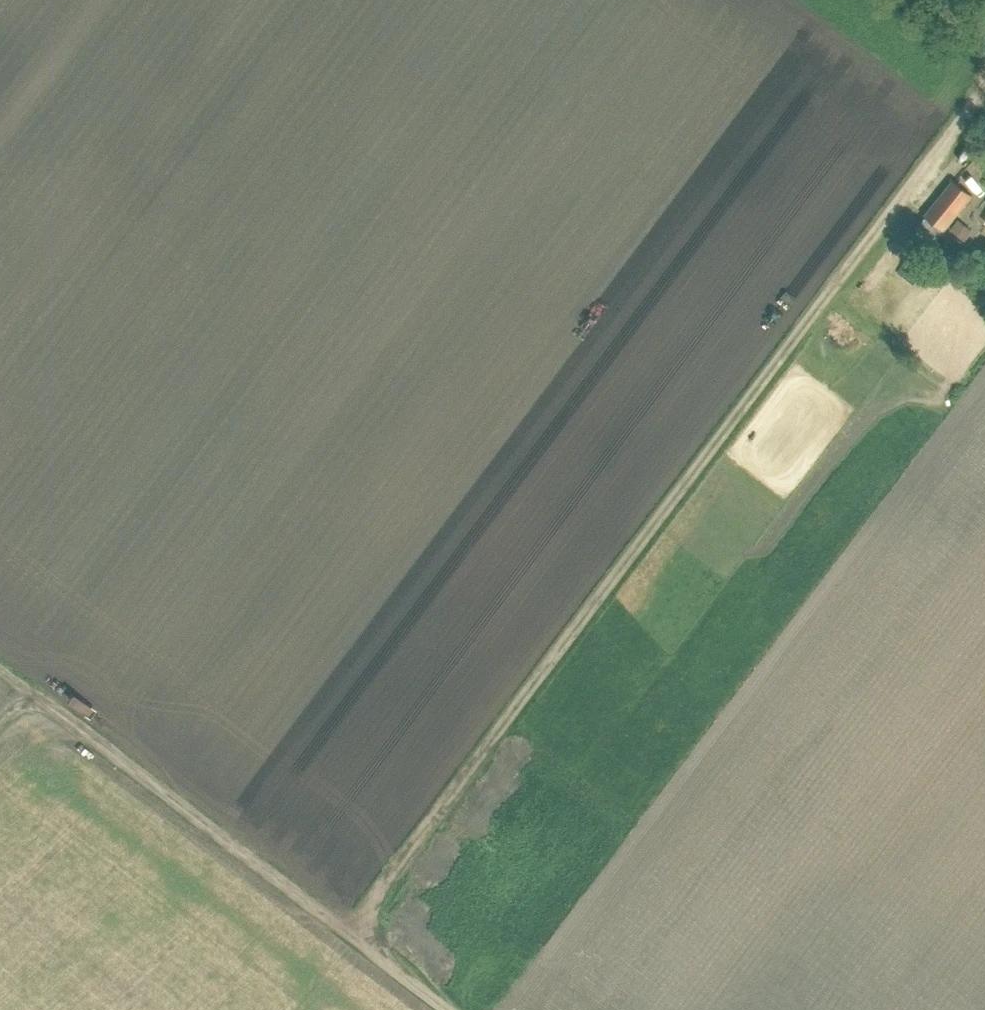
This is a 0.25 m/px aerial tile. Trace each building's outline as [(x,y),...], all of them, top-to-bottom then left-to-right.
[(972,197),(951,179),(921,216),(942,234),(972,197)] [(940,258),(944,252),(909,225),(904,231),(940,258)]
